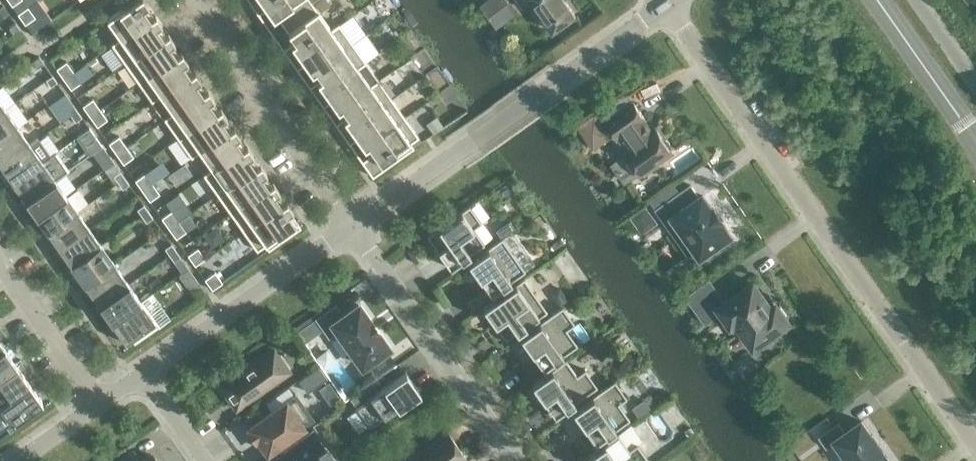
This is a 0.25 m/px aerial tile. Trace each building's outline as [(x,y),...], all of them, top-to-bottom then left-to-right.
[(141,0),(134,0),(106,20),(120,39),(152,16),(141,0)] [(251,4),(258,14),(266,9),(273,18),(276,16),(282,24),(312,2),(310,0),(257,0),(251,4)] [(323,9),(330,4),(326,0),(318,0),(317,1),(323,9)] [(507,0),(487,0),(481,4),(489,16),(509,2),(507,0)] [(523,8),(533,1),(552,30),(553,31),(555,30),(574,16),(575,17),(576,15),(575,14),(566,1),(566,0),(517,0),(523,8)] [(331,30),(312,2),(282,24),(294,41),(283,49),(290,59),(331,30)] [(28,7),(18,14),(25,24),(35,17),(28,7)] [(166,35),(152,16),(120,39),(112,45),(125,63),(166,35)] [(20,29),(16,23),(9,28),(14,34),(20,29)] [(352,43),(339,24),(331,30),(290,59),(297,69),(305,63),(311,73),(315,70),(314,70),(352,43)] [(179,54),(166,35),(125,63),(138,82),(179,54)] [(366,61),(352,43),(314,70),(315,70),(320,78),(309,86),(316,96),(366,61)] [(192,72),(179,54),(138,82),(151,101),(159,95),(192,72)] [(44,63),(39,56),(32,61),(37,67),(44,63)] [(66,61),(56,68),(63,79),(74,72),(66,61)] [(379,80),(366,61),(316,96),(323,106),(331,101),(338,110),(341,108),(341,107),(379,80)] [(81,82),(74,72),(63,79),(71,89),(81,82)] [(205,91),(192,72),(159,95),(172,114),(205,91)] [(57,82),(52,75),(46,80),(51,86),(57,82)] [(392,99),(379,80),(341,107),(341,108),(347,116),(335,124),(342,134),(392,99)] [(218,109),(205,91),(172,114),(164,119),(178,138),(218,109)] [(92,99),(82,106),(90,116),(100,109),(92,99)] [(405,117),(392,99),(342,134),(349,144),(357,138),(364,147),(367,145),(367,144),(405,117)] [(645,119),(634,103),(606,122),(618,139),(619,137),(629,150),(624,153),(640,175),(645,172),(646,174),(659,165),(658,163),(673,152),(671,151),(671,146),(670,142),(667,140),(662,138),(657,130),(653,133),(644,120),(645,119)] [(77,110),(73,104),(66,108),(71,115),(77,110)] [(5,108),(0,112),(0,138),(17,126),(5,108)] [(107,119),(100,109),(90,116),(97,126),(107,119)] [(231,128),(218,109),(178,138),(191,157),(199,151),(231,128)] [(82,117),(77,110),(71,115),(75,121),(82,117)] [(441,123),(435,115),(425,122),(431,130),(441,123)] [(419,137),(405,117),(367,144),(367,145),(373,153),(361,161),(372,176),(414,147),(410,142),(419,137)] [(17,126),(0,138),(0,165),(30,144),(17,126)] [(244,147),(231,128),(199,151),(212,170),(244,147)] [(119,136),(109,143),(116,153),(126,146),(119,136)] [(102,146),(98,139),(91,144),(96,151),(102,146)] [(30,144),(0,165),(12,183),(42,161),(30,144)] [(107,152),(102,146),(96,151),(101,157),(107,152)] [(133,156),(126,146),(116,153),(123,164),(133,156)] [(257,165),(244,147),(212,170),(204,175),(217,194),(257,165)] [(55,179),(42,161),(12,183),(25,201),(55,179)] [(271,184),(257,165),(217,194),(230,213),(271,184)] [(125,177),(120,171),(114,175),(118,182),(125,177)] [(145,173),(135,180),(142,191),(152,183),(145,173)] [(129,184),(125,177),(118,182),(123,189),(129,184)] [(66,195),(55,179),(25,201),(36,216),(66,195)] [(160,194),(152,183),(142,191),(149,201),(160,194)] [(284,203),(271,184),(230,213),(243,231),(284,203)] [(713,208),(712,209),(703,196),(700,198),(691,185),(656,209),(670,228),(678,222),(701,256),(705,253),(708,258),(723,248),(719,243),(731,235),(722,222),(722,221),(713,208)] [(74,190),(66,195),(36,216),(47,232),(77,211),(76,209),(84,203),(74,190)] [(301,227),(284,203),(243,231),(257,251),(265,245),(268,250),(301,227)] [(148,211),(144,204),(137,209),(142,215),(148,211)] [(470,206),(469,205),(427,235),(428,236),(433,243),(439,252),(441,251),(444,255),(442,256),(444,259),(449,266),(450,268),(484,244),(483,242),(483,243),(473,228),(481,222),(480,221),(470,207),(470,206)] [(171,210),(161,218),(168,228),(179,221),(171,210)] [(90,229),(77,211),(47,232),(60,250),(90,229)] [(153,217),(148,211),(142,215),(146,222),(153,217)] [(501,236),(515,226),(510,220),(496,230),(501,236)] [(186,231),(179,221),(168,228),(176,238),(186,231)] [(101,244),(90,229),(60,250),(71,266),(101,244)] [(513,255),(514,255),(513,253),(512,254),(502,239),(503,239),(502,238),(467,262),(468,263),(469,263),(474,270),(473,270),(480,279),(482,277),(485,282),(483,283),(485,286),(490,293),(491,295),(525,271),(524,269),(523,269),(513,255)] [(114,264),(101,244),(71,266),(84,285),(114,264)] [(176,250),(171,244),(165,248),(169,255),(176,250)] [(198,248),(187,255),(195,265),(205,258),(198,248)] [(180,257),(176,250),(169,255),(174,261),(180,257)] [(128,284),(114,264),(84,285),(98,305),(128,284)] [(189,266),(179,273),(186,284),(196,277),(189,266)] [(215,272),(204,279),(212,290),(222,282),(215,272)] [(525,277),(517,283),(484,306),(485,307),(490,314),(496,323),(498,321),(501,326),(499,327),(501,330),(502,330),(506,337),(507,339),(548,310),(547,308),(547,309),(537,295),(537,294),(536,292),(535,293),(525,279),(526,278),(525,277)] [(719,294),(710,280),(687,296),(697,310),(719,294)] [(772,308),(754,283),(719,307),(738,333),(743,329),(754,346),(789,322),(787,320),(789,318),(780,305),(778,306),(776,304),(772,308)] [(141,301),(128,284),(98,305),(111,322),(141,301)] [(206,294),(202,287),(195,292),(200,298),(206,294)] [(559,305),(568,299),(560,287),(553,291),(552,296),(559,305)] [(155,322),(141,301),(111,322),(125,343),(155,322)] [(343,315),(335,304),(315,318),(329,337),(337,331),(362,366),(371,359),(373,363),(388,352),(385,349),(388,347),(378,333),(378,332),(377,331),(370,321),(369,319),(368,319),(358,305),(343,315)] [(562,306),(554,312),(520,336),(521,337),(526,344),(532,353),(534,352),(537,356),(535,357),(537,360),(542,367),(542,368),(543,369),(577,345),(576,343),(576,344),(566,330),(574,323),(573,322),(563,308),(563,307),(562,306)] [(16,365),(4,348),(0,350),(0,377),(16,365)] [(274,350),(221,387),(236,408),(289,371),(274,350)] [(308,353),(301,358),(307,366),(314,361),(308,353)] [(554,416),(589,392),(597,386),(596,385),(595,385),(585,371),(586,371),(585,369),(576,375),(566,361),(565,359),(531,383),(532,385),(533,384),(538,391),(537,392),(543,401),(546,399),(549,403),(546,405),(548,408),(549,408),(554,415),(553,415),(554,416)] [(0,377),(0,403),(29,383),(16,365),(0,377)] [(319,367),(299,380),(307,392),(327,378),(319,367)] [(420,392),(405,372),(375,392),(359,404),(355,407),(369,428),(420,392)] [(614,380),(606,386),(572,410),(573,412),(573,411),(578,418),(578,419),(584,427),(586,426),(589,430),(587,432),(589,435),(590,434),(595,441),(594,442),(595,443),(629,419),(628,418),(618,404),(627,398),(625,396),(615,382),(614,380)] [(329,382),(319,389),(330,405),(340,398),(329,382)] [(8,426),(11,431),(42,409),(38,404),(42,402),(29,383),(0,403),(0,432),(8,426)] [(370,385),(354,396),(359,404),(375,392),(370,385)] [(645,400),(633,408),(638,416),(650,407),(645,400)] [(251,429),(248,431),(249,432),(253,438),(254,440),(257,437),(267,452),(303,426),(286,402),(250,427),(251,429)] [(846,433),(839,423),(819,437),(826,447),(836,440),(851,460),(889,460),(890,460),(880,447),(881,446),(879,444),(879,445),(873,437),(874,436),(873,435),(872,435),(862,421),(846,433)] [(313,429),(280,452),(286,460),(323,460),(315,451),(324,445),(313,429)] [(448,432),(411,458),(412,460),(461,460),(466,458),(448,432)] [(649,460),(648,459),(648,460),(638,445),(637,443),(628,449),(618,435),(619,435),(618,433),(583,458),(584,459),(585,459),(587,460),(649,460)] [(126,452),(128,455),(120,460),(140,460),(131,449),(126,452)]
